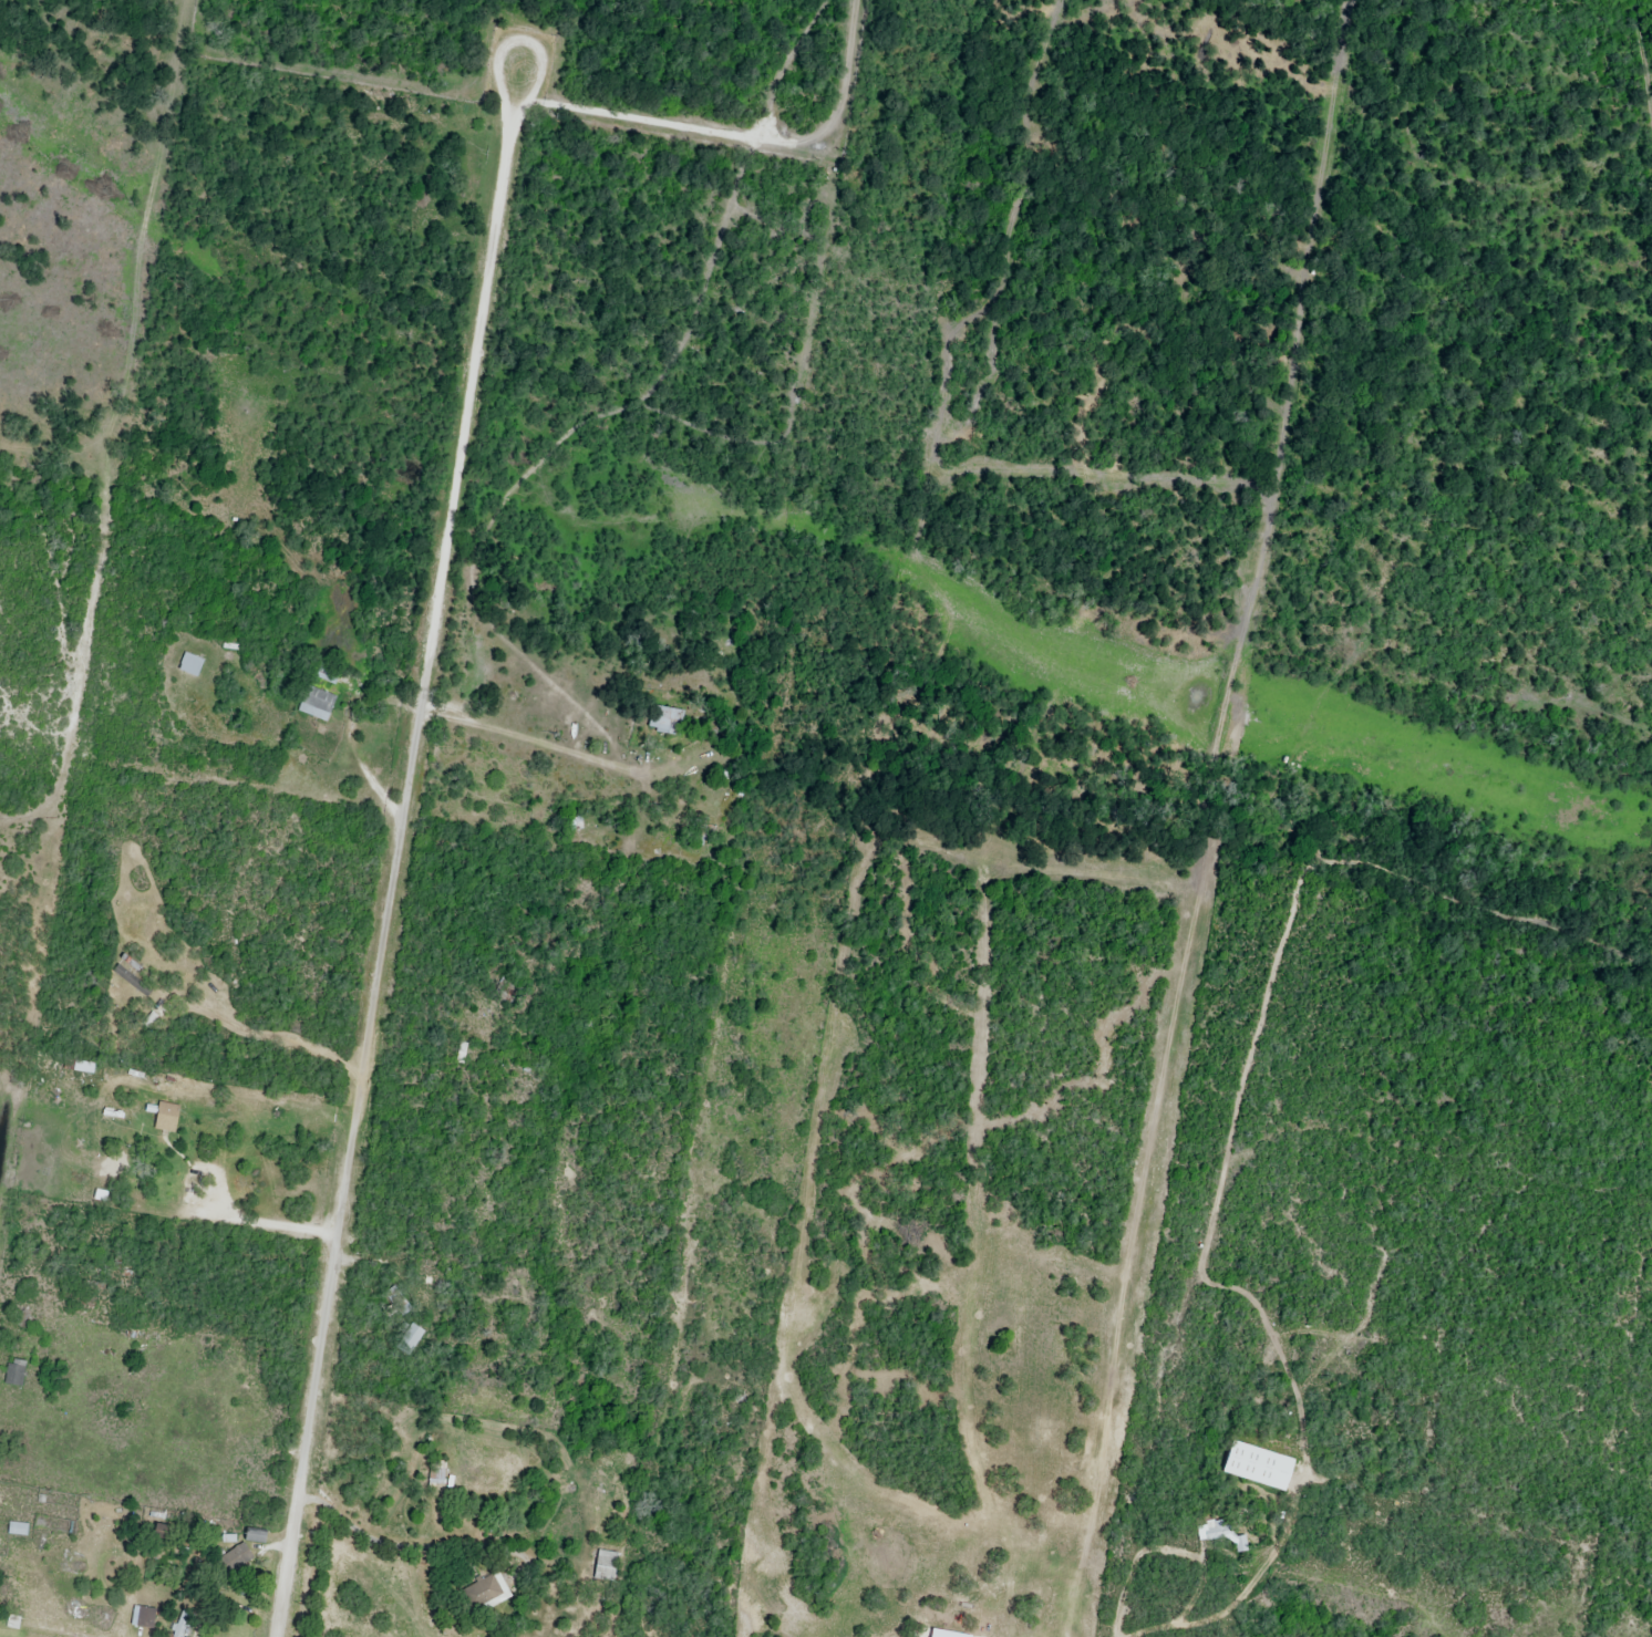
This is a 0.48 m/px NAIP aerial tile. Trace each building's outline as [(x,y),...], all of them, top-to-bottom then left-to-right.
[(178,670),(196,678),(204,662),(186,653),(178,670)] [(326,723),(337,699),(309,686),(297,710),(326,723)] [(685,714),(656,705),(649,730),(677,739),(685,714)] [(94,1066),(76,1063),(75,1072),(93,1074),(94,1066)] [(178,1126),(180,1107),(157,1104),(155,1123),(178,1126)] [(423,1332),(409,1324),(394,1349),(409,1357),(423,1332)] [(24,1389),(26,1363),(7,1361),(5,1387),(24,1389)] [(1288,1492),(1296,1459),(1230,1442),(1222,1475),(1288,1492)] [(446,1462),(430,1460),(428,1485),(444,1486),(446,1462)] [(28,1525),(8,1524),(8,1536),(28,1537),(28,1525)] [(172,1542),(175,1528),(157,1525),(155,1539),(172,1542)] [(246,1542),(266,1543),(267,1533),(246,1532),(246,1542)] [(254,1560),(243,1544),(216,1562),(228,1578),(254,1560)] [(615,1582),(616,1553),(596,1553),(595,1582),(615,1582)] [(472,1615),(510,1595),(498,1572),(460,1592),(472,1615)] [(8,1602),(3,1590),(0,1592),(0,1605),(8,1602)] [(131,1626),(153,1629),(156,1610),(133,1607),(131,1626)] [(190,1613),(180,1611),(174,1636),(185,1636),(190,1613)]
